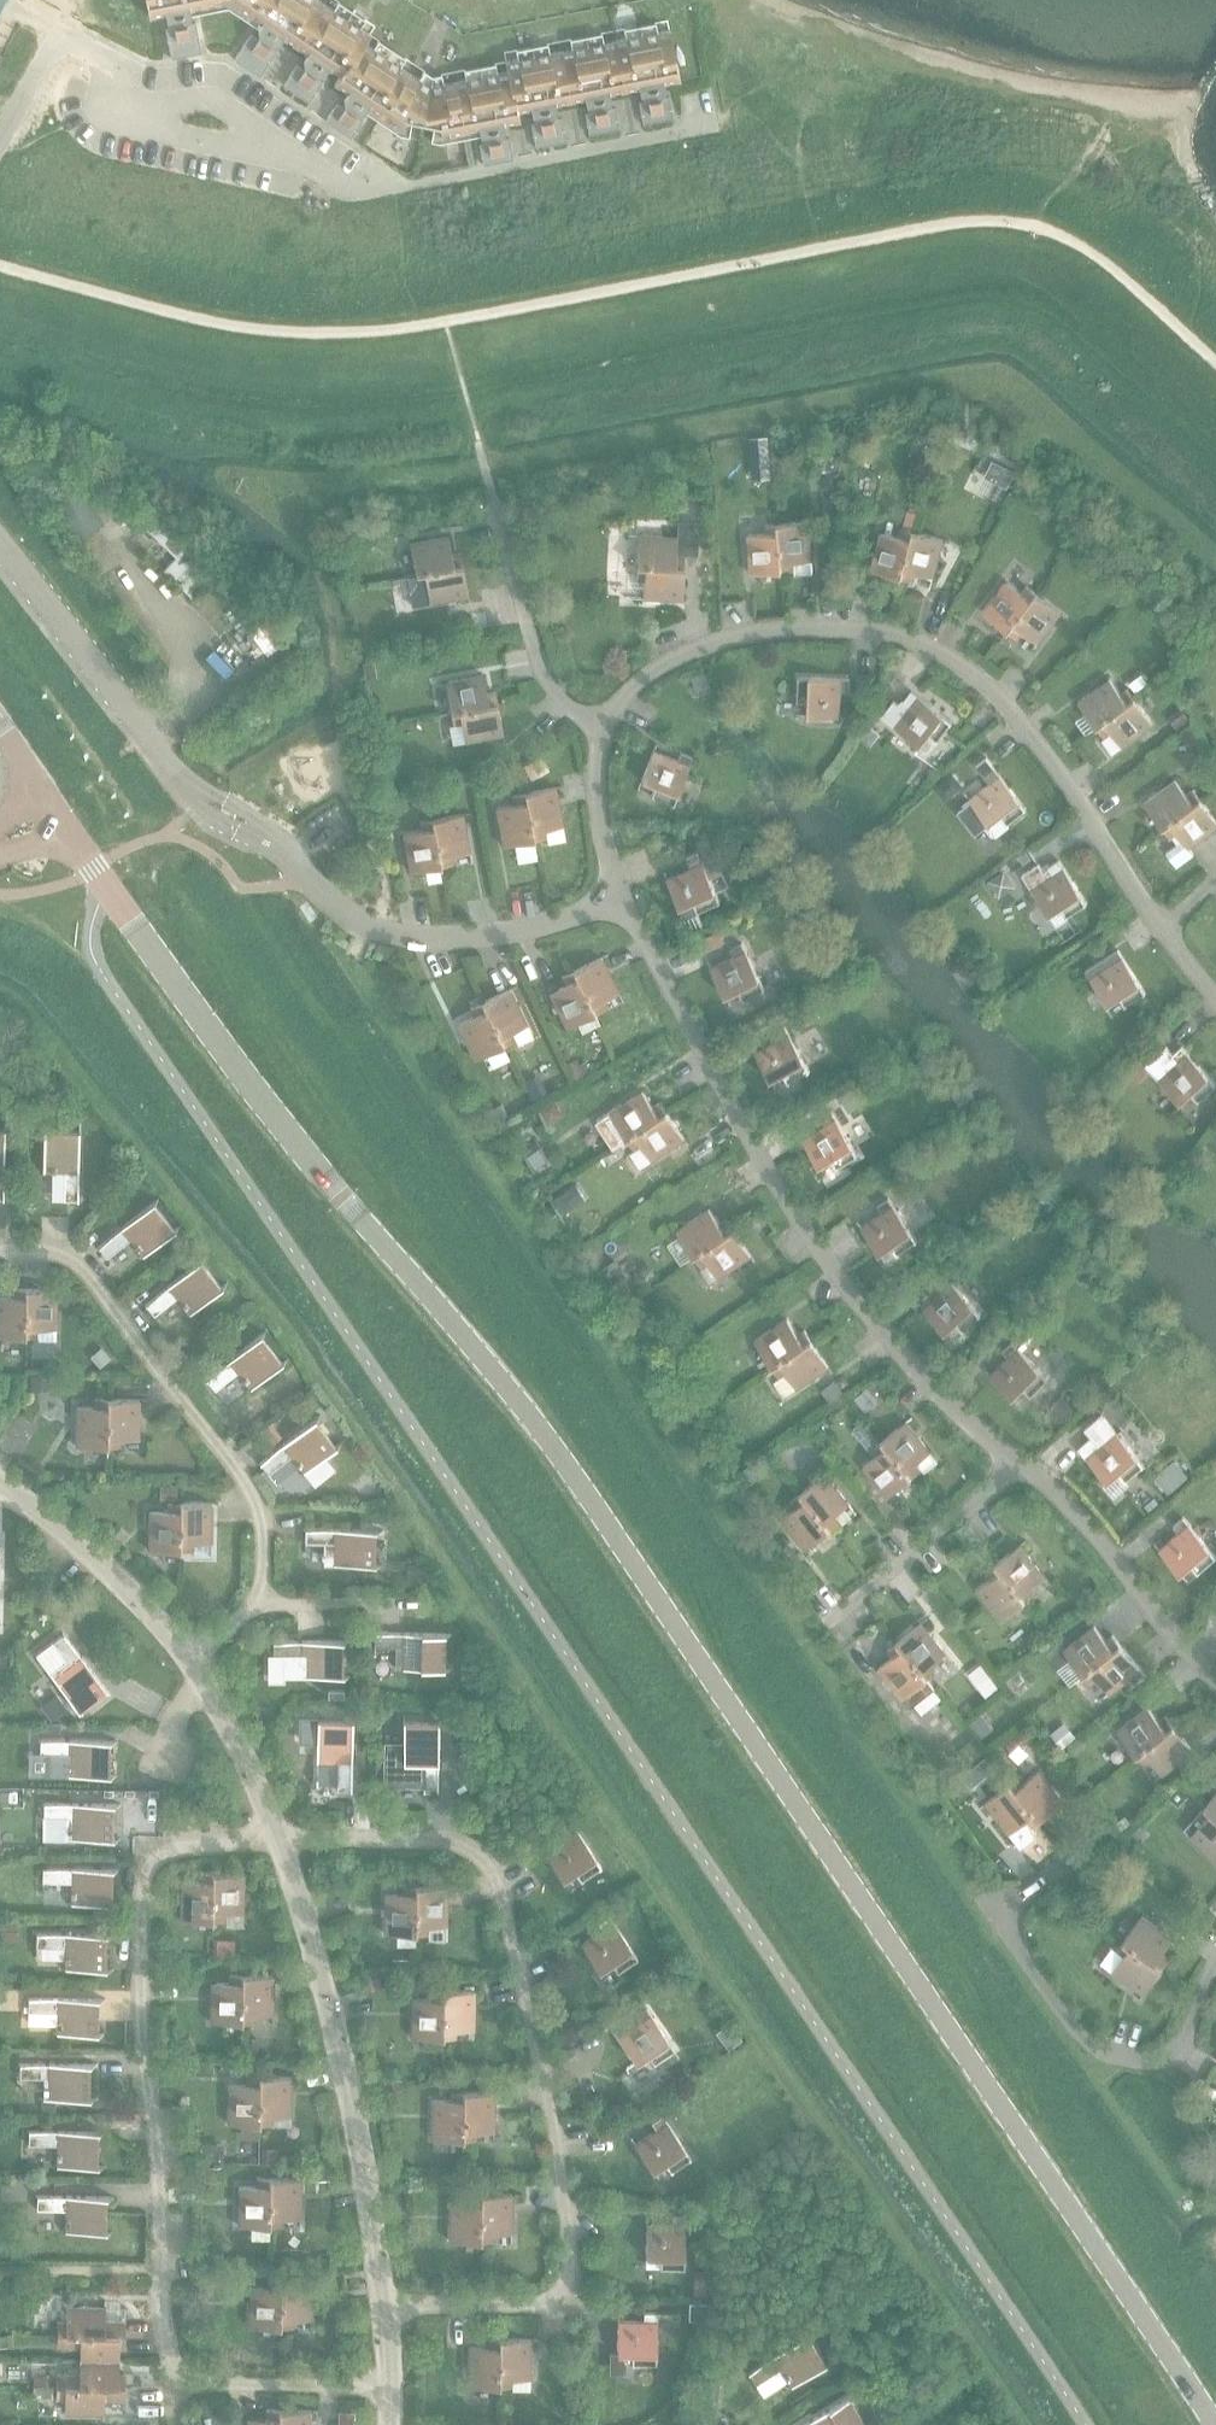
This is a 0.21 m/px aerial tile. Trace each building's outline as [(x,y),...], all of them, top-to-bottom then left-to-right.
[(177,10),(175,0),(145,0),(149,16),(177,10)] [(202,5),(201,0),(175,0),(177,10),(202,5)] [(249,14),(259,0),(229,0),(249,14)] [(249,14),(272,29),(291,0),(259,0),(249,14)] [(323,2),(319,0),(291,0),(272,29),(295,44),(323,2)] [(318,60),(346,18),(323,2),(295,44),(318,60)] [(339,74),(367,32),(346,18),(318,60),(339,74)] [(171,58),(201,52),(195,22),(185,24),(187,35),(177,37),(175,26),(165,28),(171,58)] [(641,35),(651,84),(679,79),(669,29),(641,35)] [(358,98),(386,56),(365,42),(370,34),(367,32),(339,74),(334,82),(358,98)] [(268,44),(261,54),(253,48),(259,39),(251,33),(234,59),(259,76),(276,50),(268,44)] [(624,90),(651,84),(641,35),(614,40),(624,90)] [(597,95),(624,90),(614,40),(587,45),(597,95)] [(570,100),(597,95),(587,45),(560,51),(570,100)] [(543,105),(570,100),(560,51),(533,56),(543,105)] [(378,112),(406,70),(386,56),(358,98),(378,112)] [(518,110),(543,105),(533,56),(508,61),(518,110)] [(484,75),(494,125),(519,120),(518,110),(508,61),(505,61),(506,71),(484,75)] [(314,75),(307,85),(299,79),(305,69),(297,64),(283,84),(309,101),(322,81),(314,75)] [(422,122),(430,86),(406,70),(379,112),(399,126),(395,131),(400,134),(408,135),(411,120),(422,122)] [(484,75),(458,80),(468,130),(493,125),(484,75)] [(430,86),(422,122),(433,125),(430,140),(439,142),(444,141),(443,135),(467,130),(458,80),(430,86)] [(643,123),(673,117),(669,96),(659,98),(661,109),(651,111),(648,100),(638,102),(643,123)] [(354,114),(348,123),(339,118),(345,108),(337,102),(325,120),(350,137),(362,119),(354,114)] [(589,134),(619,128),(615,107),(605,108),(607,120),(597,122),(594,111),(584,112),(589,134)] [(535,147),(566,141),(561,117),(551,119),(553,130),(543,132),(541,121),(531,123),(535,147)] [(483,164),(513,158),(509,137),(499,139),(501,150),(491,152),(489,141),(479,143),(483,164)] [(1015,469),(993,459),(986,476),(1007,486),(1015,469)] [(41,482),(76,539),(102,523),(67,466),(41,482)] [(778,523),(781,571),(794,570),(793,561),(811,560),(809,521),(778,523)] [(750,573),(781,571),(778,523),(765,524),(766,533),(747,534),(750,573)] [(901,577),(913,531),(900,528),(898,536),(880,532),(870,569),(901,577)] [(913,531),(901,577),(913,580),(931,585),(933,577),(943,539),(913,531)] [(643,597),(682,599),(684,555),(675,555),(676,536),(637,535),(635,578),(644,579),(643,597)] [(415,573),(462,565),(460,552),(451,554),(448,536),(410,543),(415,573)] [(462,565),(415,573),(417,586),(426,584),(429,602),(468,595),(462,565)] [(1007,630),(1036,593),(1026,585),(1021,592),(1006,581),(983,612),(1007,630)] [(1036,593),(1007,630),(1017,638),(1023,631),(1037,642),(1061,611),(1036,593)] [(450,712),(497,703),(495,691),(486,692),(483,674),(444,681),(450,712)] [(840,691),(849,691),(850,678),(798,676),(797,700),(808,701),(807,715),(839,717),(840,691)] [(1096,726),(1135,698),(1127,688),(1120,693),(1109,678),(1078,701),(1096,726)] [(910,706),(894,726),(919,746),(928,734),(937,741),(952,722),(911,690),(903,700),(910,706)] [(1135,698),(1096,726),(1104,737),(1110,731),(1122,746),(1153,723),(1135,698)] [(910,706),(903,700),(902,699),(897,703),(893,700),(881,716),(894,726),(910,706)] [(497,703),(450,712),(452,725),(461,723),(464,741),(503,734),(497,703)] [(857,735),(870,746),(880,733),(867,722),(857,735)] [(680,751),(677,760),(653,750),(641,780),(654,785),(650,795),(673,804),(693,756),(680,751)] [(990,835),(996,836),(1009,826),(1007,824),(1026,808),(986,757),(976,765),(989,783),(969,799),(988,824),(984,827),(990,835)] [(1162,827),(1200,799),(1193,789),(1186,794),(1175,779),(1144,802),(1162,827)] [(525,793),(534,840),(546,837),(544,829),(562,825),(555,787),(525,793)] [(424,792),(410,794),(412,804),(426,801),(424,792)] [(503,845),(534,840),(525,793),(512,795),(514,803),(496,807),(503,845)] [(1162,827),(1170,837),(1172,836),(1177,843),(1166,852),(1176,867),(1193,854),(1188,847),(1215,826),(1215,820),(1200,799),(1162,827)] [(432,819),(440,866),(453,864),(451,855),(469,852),(462,813),(432,819)] [(410,871),(440,866),(432,819),(419,821),(421,830),(403,833),(410,871)] [(693,901),(698,911),(720,901),(699,854),(687,859),(691,867),(667,878),(680,907),(693,901)] [(1066,916),(1087,903),(1058,859),(1043,870),(1038,863),(1021,874),(1048,915),(1060,907),(1066,916)] [(696,939),(702,951),(725,941),(719,928),(696,939)] [(738,989),(743,999),(765,988),(742,942),(730,948),(734,956),(710,968),(725,996),(738,989)] [(1119,996),(1125,1006),(1145,992),(1117,949),(1085,970),(1107,1004),(1119,996)] [(573,971),(594,1013),(605,1008),(602,1000),(618,992),(601,957),(573,971)] [(566,1027),(594,1013),(573,971),(562,976),(565,984),(549,992),(566,1027)] [(482,1002),(502,1045),(514,1040),(510,1032),(527,1024),(510,989),(482,1002)] [(474,1059),(502,1045),(482,1002),(470,1008),(474,1016),(458,1024),(474,1059)] [(783,1073),(788,1082),(810,1070),(785,1025),(773,1031),(778,1039),(755,1052),(770,1080),(783,1073)] [(1165,1046),(1145,1064),(1158,1079),(1179,1102),(1190,1092),(1198,1100),(1215,1084),(1181,1046),(1173,1054),(1165,1046)] [(627,1138),(667,1112),(660,1101),(652,1106),(642,1090),(610,1112),(627,1138)] [(831,1158),(837,1167),(858,1154),(831,1110),(820,1117),(824,1125),(802,1138),(818,1165),(831,1158)] [(667,1112),(627,1138),(634,1149),(641,1144),(651,1159),(684,1138),(667,1112)] [(63,1200),(78,1200),(79,1130),(43,1129),(43,1170),(64,1171),(63,1200)] [(891,1244),(897,1253),(917,1239),(888,1197),(877,1205),(882,1212),(861,1227),(879,1253),(891,1244)] [(143,1256),(149,1250),(174,1230),(152,1202),(98,1246),(107,1257),(129,1239),(143,1256)] [(694,1256),(733,1229),(726,1218),(719,1223),(709,1208),(676,1230),(694,1256)] [(733,1229),(694,1256),(701,1266),(708,1261),(718,1277),(750,1255),(733,1229)] [(176,1297),(190,1313),(221,1287),(199,1260),(145,1304),(154,1315),(176,1297)] [(955,1322),(962,1330),(981,1313),(946,1275),(936,1284),(942,1290),(923,1308),(944,1331),(955,1322)] [(611,1284),(622,1300),(635,1292),(625,1276),(611,1284)] [(26,1288),(13,1288),(13,1297),(0,1297),(0,1336),(25,1336),(26,1288)] [(26,1288),(25,1336),(38,1336),(38,1328),(56,1328),(57,1289),(26,1288)] [(772,1366),(811,1340),(804,1329),(797,1334),(787,1318),(754,1340),(772,1366)] [(237,1372),(250,1388),(282,1362),(260,1335),(206,1379),(215,1390),(237,1372)] [(811,1340),(772,1366),(779,1377),(774,1380),(784,1395),(829,1365),(811,1340)] [(1022,1387),(1030,1395),(1048,1377),(1011,1341),(1002,1350),(1008,1356),(990,1374),(1012,1397),(1022,1387)] [(29,1376),(29,1391),(49,1391),(49,1375),(29,1376)] [(107,1446),(108,1399),(95,1398),(95,1407),(76,1407),(76,1446),(107,1446)] [(108,1399),(107,1446),(120,1447),(120,1438),(138,1438),(139,1399),(108,1399)] [(1092,1438),(1082,1446),(1082,1452),(1086,1457),(1107,1481),(1103,1484),(1114,1496),(1128,1483),(1125,1480),(1144,1464),(1101,1414),(1084,1428),(1092,1438)] [(269,1454),(259,1462),(260,1463),(266,1470),(268,1473),(269,1473),(291,1455),(304,1472),(314,1484),(332,1469),(323,1457),(336,1446),(314,1419),(269,1454)] [(882,1440),(911,1477),(921,1469),(916,1462),(930,1451),(906,1420),(882,1440)] [(271,1444),(282,1436),(270,1421),(260,1429),(271,1444)] [(887,1496),(911,1477),(882,1440),(871,1448),(877,1454),(863,1466),(887,1496)] [(750,1467),(738,1475),(747,1487),(759,1478),(750,1467)] [(800,1492),(830,1529),(840,1521),(835,1514),(849,1503),(825,1472),(800,1492)] [(806,1548),(830,1529),(800,1492),(790,1500),(796,1506),(781,1518),(806,1548)] [(167,1511),(149,1510),(148,1549),(162,1550),(162,1567),(179,1567),(180,1550),(181,1502),(168,1502),(167,1511)] [(181,1502),(180,1550),(192,1550),(192,1542),(211,1542),(211,1503),(181,1502)] [(1198,1572),(1215,1556),(1183,1517),(1173,1525),(1178,1532),(1159,1549),(1179,1573),(1190,1564),(1198,1572)] [(324,1543),(323,1564),(374,1565),(375,1529),(305,1528),(305,1543),(324,1543)] [(995,1563),(1025,1600),(1035,1592),(1030,1586),(1044,1574),(1020,1543),(995,1563)] [(408,1563),(407,1582),(421,1583),(422,1564),(408,1563)] [(1000,1620),(1025,1600),(995,1563),(985,1571),(991,1578),(976,1589),(1000,1620)] [(897,1641),(927,1678),(937,1670),(931,1663),(946,1652),(921,1621),(897,1641)] [(1083,1674),(1120,1644),(1112,1634),(1105,1639),(1094,1625),(1063,1649),(1083,1674)] [(402,1668),(443,1669),(444,1634),(374,1631),(374,1646),(403,1647),(402,1668)] [(35,1655),(78,1710),(106,1689),(64,1633),(35,1655)] [(343,1640),(273,1641),(273,1655),(283,1655),(283,1675),(303,1675),(303,1676),(343,1676),(343,1640)] [(902,1698),(927,1678),(897,1641),(887,1649),(892,1656),(878,1667),(902,1698)] [(1120,1644),(1083,1674),(1091,1684),(1097,1678),(1109,1693),(1139,1668),(1120,1644)] [(343,1690),(329,1690),(329,1698),(343,1698),(343,1690)] [(1136,1755),(1173,1725),(1165,1715),(1159,1720),(1147,1706),(1117,1730),(1136,1755)] [(317,1717),(298,1716),(298,1737),(316,1737),(316,1761),(316,1782),(337,1783),(337,1790),(351,1790),(352,1720),(317,1720),(317,1717)] [(402,1756),(383,1756),(383,1785),(423,1785),(423,1792),(437,1792),(438,1722),(403,1721),(402,1756)] [(1173,1725),(1136,1755),(1144,1765),(1151,1759),(1162,1774),(1193,1749),(1173,1725)] [(110,1740),(40,1739),(40,1753),(49,1753),(49,1775),(68,1775),(109,1776),(110,1740)] [(1010,1782),(1039,1820),(1063,1801),(1039,1770),(1025,1781),(1019,1774),(1010,1782)] [(1010,1782),(985,1802),(1009,1832),(1020,1846),(1035,1835),(1029,1828),(1039,1820),(1010,1782)] [(1215,1816),(1215,1793),(1205,1805),(1215,1816)] [(67,1838),(113,1839),(113,1803),(43,1802),(43,1817),(67,1817),(67,1838)] [(1205,1805),(1196,1815),(1202,1821),(1190,1834),(1215,1858),(1215,1816),(1205,1805)] [(574,1870),(580,1879),(600,1866),(572,1823),(561,1830),(566,1837),(545,1852),(562,1878),(574,1870)] [(71,1903),(112,1904),(112,1868),(42,1867),(42,1881),(71,1882),(71,1903)] [(212,1920),(213,1872),(200,1872),(200,1881),(181,1880),(181,1920),(212,1920)] [(213,1872),(212,1920),(225,1920),(225,1912),(243,1912),(244,1873),(213,1872)] [(415,1933),(416,1885),(403,1885),(403,1894),(385,1893),(384,1932),(415,1933)] [(416,1885),(415,1933),(428,1933),(428,1925),(446,1925),(447,1886),(416,1885)] [(611,1962),(617,1971),(637,1957),(608,1915),(598,1922),(602,1929),(581,1944),(599,1970),(611,1962)] [(1123,1940),(1162,1968),(1169,1957),(1162,1952),(1173,1938),(1141,1915),(1123,1940)] [(65,1968),(105,1969),(106,1933),(36,1932),(36,1947),(65,1947),(65,1968)] [(1144,1993),(1162,1968),(1123,1940),(1116,1950),(1123,1955),(1112,1970),(1144,1993)] [(241,2022),(242,1974),(229,1974),(229,1983),(211,1982),(210,2021),(241,2022)] [(242,1974),(241,2022),(254,2022),(254,2013),(272,2014),(273,1975),(242,1974)] [(442,2037),(443,1989),(430,1989),(430,1998),(412,1998),(411,2037),(442,2037)] [(443,1989),(442,2037),(455,2037),(455,2029),(474,2029),(474,1990),(443,1989)] [(56,2033),(97,2033),(98,1998),(28,1997),(28,2011),(57,2012),(56,2033)] [(647,2053),(654,2063),(674,2049),(645,2006),(634,2013),(639,2021),(618,2035),(635,2061),(647,2053)] [(43,2098),(89,2099),(90,2063),(20,2063),(20,2077),(44,2077),(43,2098)] [(259,2124),(259,2076),(247,2076),(247,2084),(228,2084),(228,2123),(259,2124)] [(259,2076),(259,2124),(272,2124),(272,2115),(290,2115),(291,2076),(259,2076)] [(462,2139),(463,2091),(451,2091),(450,2099),(432,2099),(431,2138),(462,2139)] [(463,2091),(462,2139),(475,2139),(475,2130),(494,2131),(494,2092),(463,2091)] [(664,2161),(670,2171),(691,2157),(662,2114),(651,2122),(656,2129),(634,2143),(652,2170),(664,2161)] [(57,2165),(97,2166),(98,2131),(28,2129),(28,2144),(57,2144),(57,2165)] [(269,2225),(270,2177),(257,2177),(257,2186),(239,2186),(238,2225),(269,2225)] [(270,2177),(269,2225),(282,2225),(282,2217),(300,2217),(301,2178),(270,2177)] [(480,2240),(481,2193),(468,2192),(468,2201),(449,2201),(449,2240),(480,2240)] [(481,2193),(480,2240),(492,2241),(493,2232),(511,2232),(512,2193),(481,2193)] [(65,2231),(106,2232),(107,2196),(37,2194),(36,2209),(65,2209),(65,2231)] [(659,2267),(684,2267),(685,2216),(672,2216),(672,2224),(646,2224),(645,2256),(660,2256),(659,2267)] [(280,2327),(281,2279),(268,2278),(268,2287),(250,2287),(249,2326),(280,2327)] [(281,2279),(280,2327),(292,2327),(293,2318),(311,2318),(312,2279),(281,2279)] [(57,2333),(125,2334),(125,2320),(105,2320),(105,2307),(66,2306),(66,2321),(57,2321),(57,2333)] [(631,2363),(656,2363),(657,2312),(644,2312),(643,2320),(636,2320),(617,2320),(617,2351),(631,2352),(631,2363)] [(124,2347),(125,2334),(57,2333),(57,2345),(80,2345),(80,2359),(119,2360),(119,2347),(124,2347)] [(779,2368),(791,2385),(825,2363),(806,2333),(747,2371),(755,2384),(779,2368)] [(499,2385),(499,2338),(487,2338),(487,2346),(468,2346),(468,2385),(499,2385)] [(499,2338),(499,2385),(511,2386),(512,2377),(530,2377),(531,2338),(499,2338)] [(118,2373),(119,2360),(80,2359),(80,2373),(56,2373),(56,2385),(124,2386),(124,2373),(118,2373)] [(124,2399),(124,2386),(56,2385),(56,2397),(65,2397),(64,2412),(103,2412),(103,2399),(124,2399)] [(846,2396),(801,2424),(866,2424),(846,2396)] [(279,2409),(266,2409),(266,2417),(247,2417),(247,2424),(278,2424),(279,2409)] [(278,2424),(310,2424),(310,2409),(279,2409),(278,2424)]
